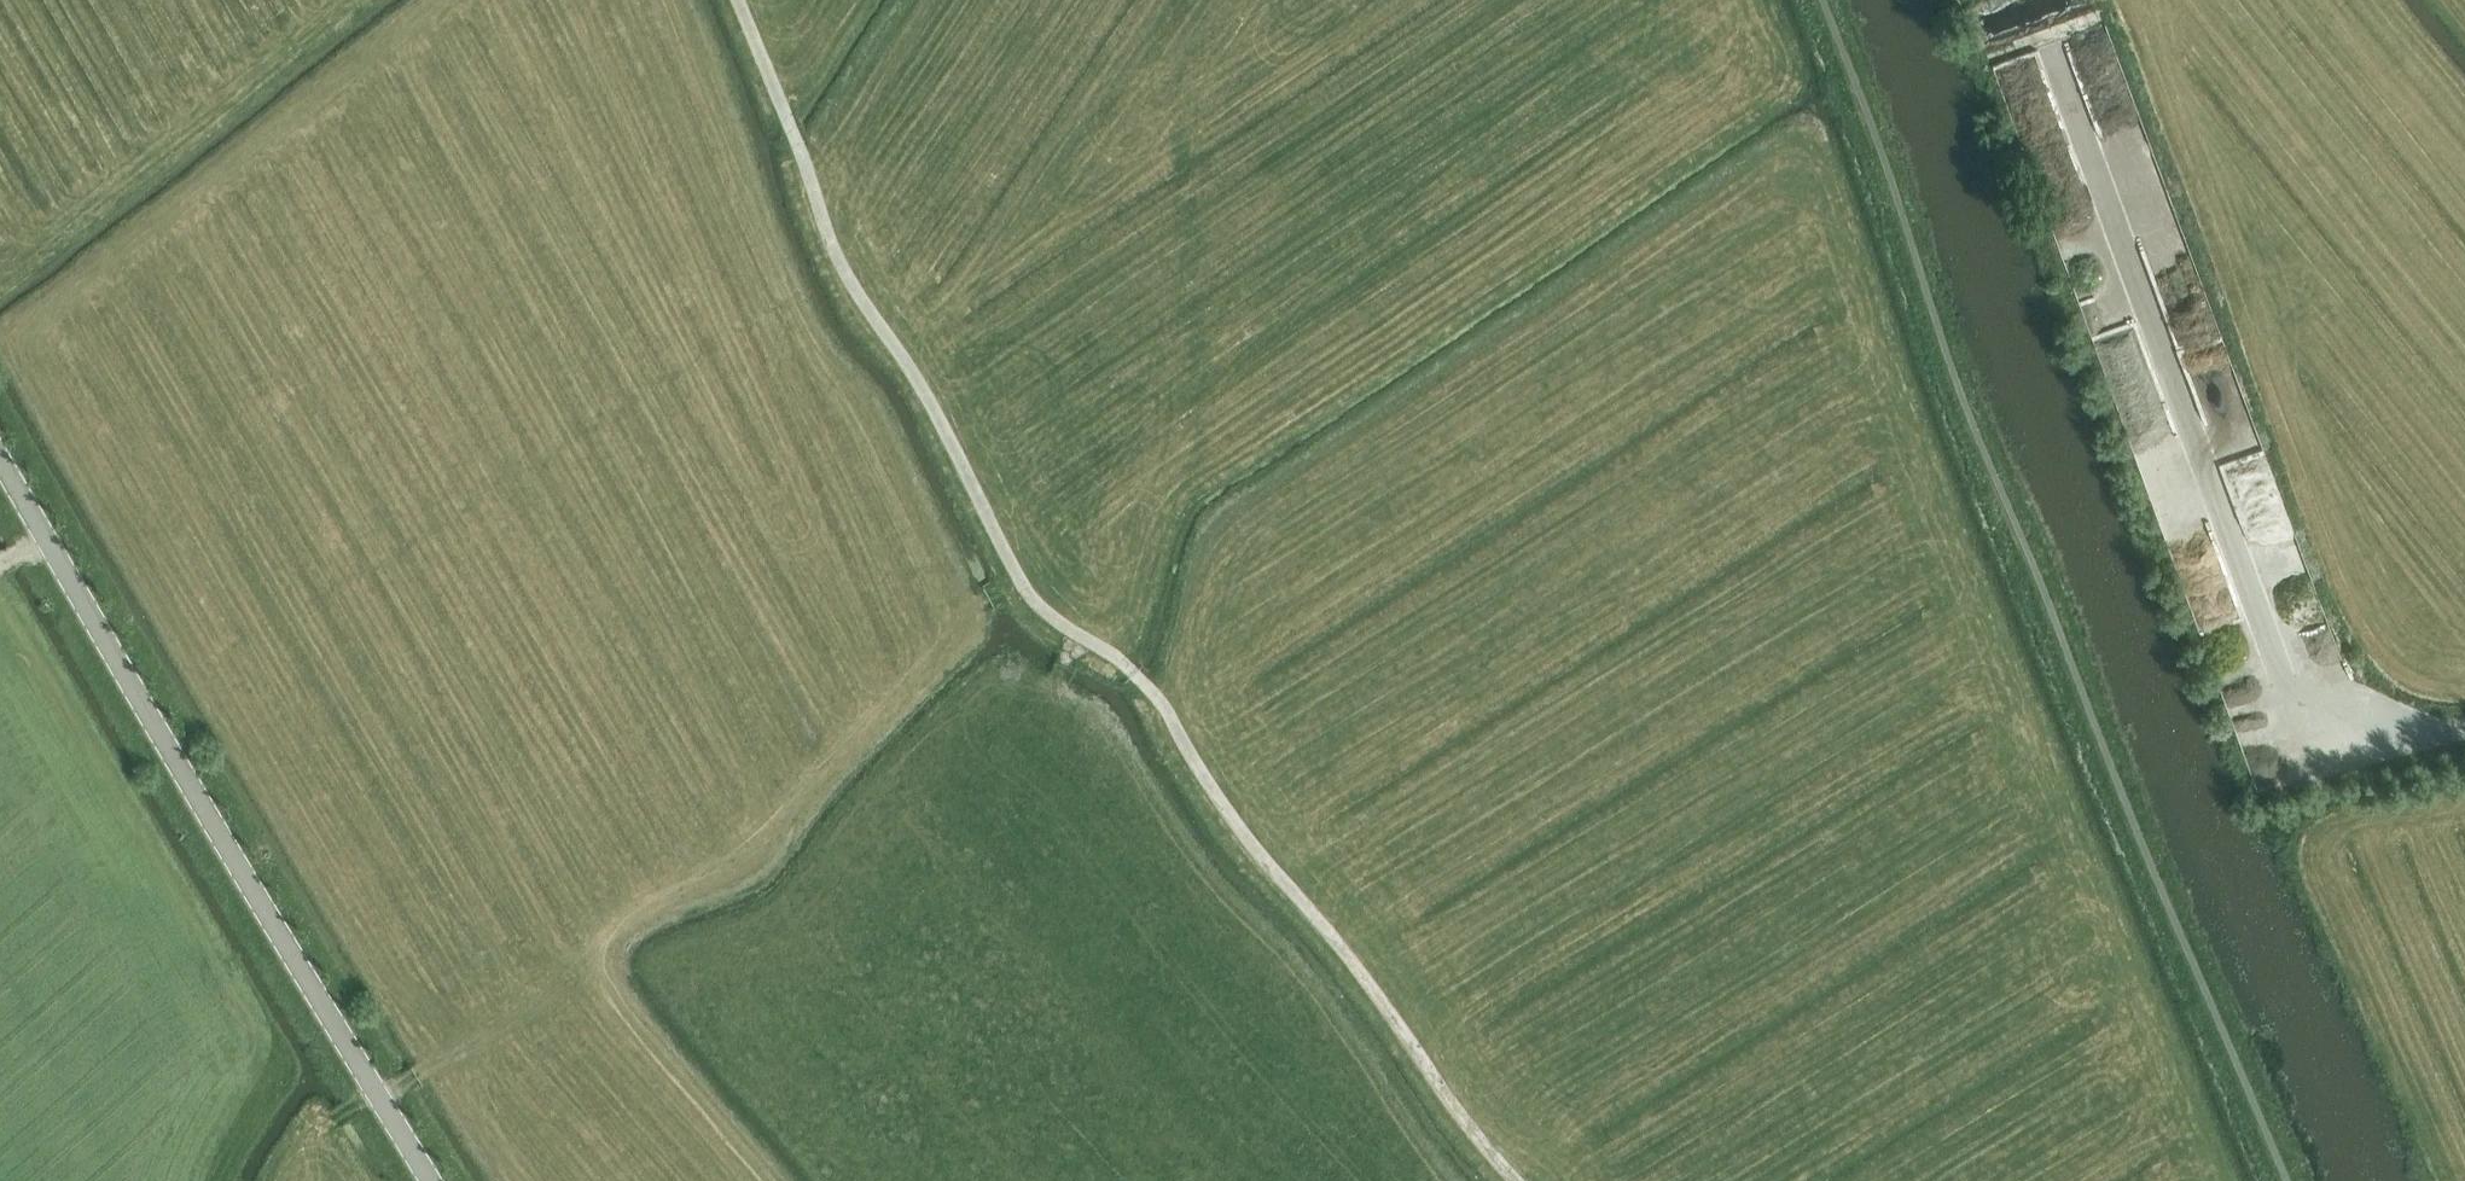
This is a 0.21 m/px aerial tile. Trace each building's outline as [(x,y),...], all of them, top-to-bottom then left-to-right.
[(2193,542),(2201,598),(2226,594),(2218,538),(2193,542)]
